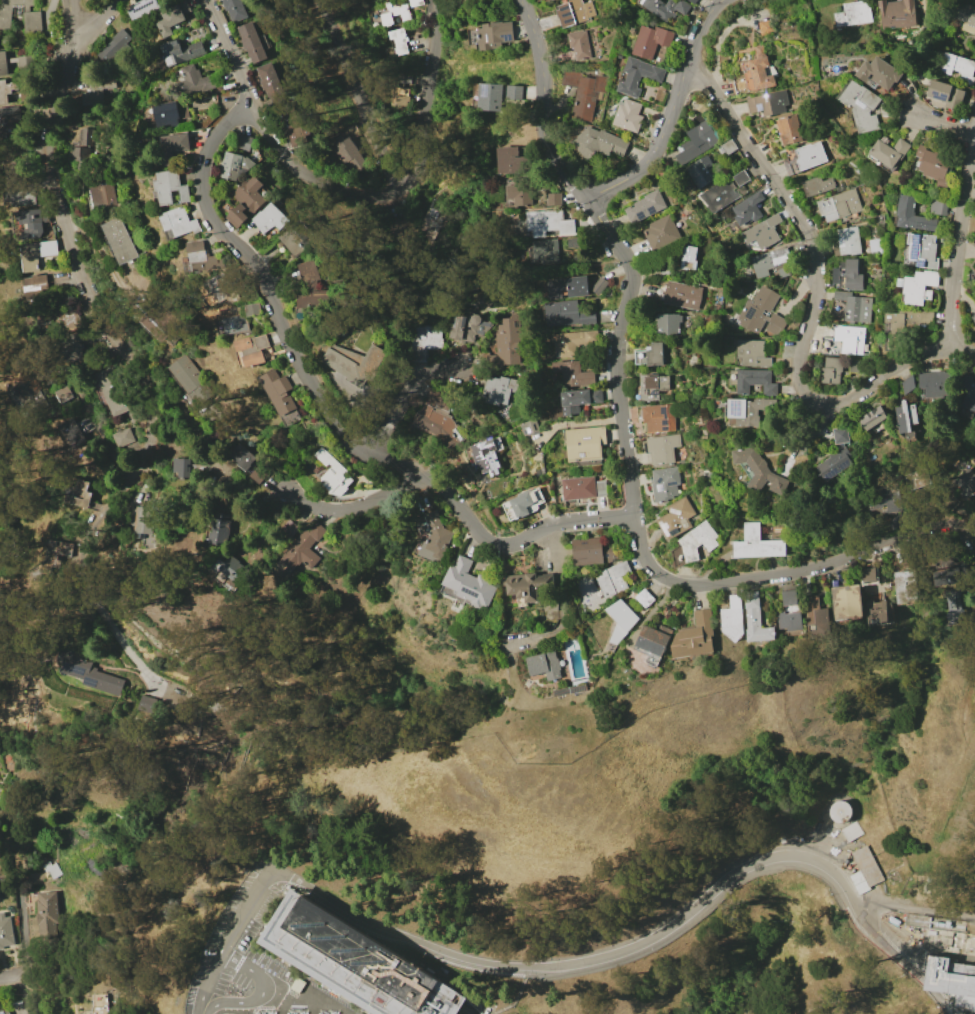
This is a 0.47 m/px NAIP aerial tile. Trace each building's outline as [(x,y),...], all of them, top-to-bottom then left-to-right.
[(11,28),(0,28),(0,0),(40,0),(42,35),(24,37),(23,16),(12,17),(11,28)] [(131,6),(144,0),(150,0),(159,0),(163,8),(134,21),(129,10),(132,9),(131,6)] [(226,1),(226,0),(245,0),(252,17),(238,23),(236,18),(234,19),(230,11),(229,11),(225,1),(226,1)] [(381,15),(388,12),(385,2),(391,0),(393,7),(407,3),(412,20),(403,23),(400,14),(392,17),(395,25),(385,28),(381,15)] [(412,8),(410,0),(424,0),(425,5),(412,8)] [(555,6),(572,0),(582,0),(584,3),(591,1),(597,15),(590,17),(591,20),(563,30),(555,6)] [(641,5),(644,0),(659,0),(666,5),(669,0),(671,0),(677,4),(680,0),(684,0),(692,5),(685,15),(676,9),(667,22),(641,5)] [(872,22),(837,27),(835,14),(844,12),(843,4),(869,0),(872,22)] [(879,1),(887,0),(887,2),(904,0),(914,0),(916,26),(881,29),(879,1)] [(958,1),(974,7),(974,26),(952,19),(958,1)] [(182,4),(189,20),(174,27),(177,35),(167,39),(159,23),(167,19),(164,13),(182,4)] [(759,22),(774,20),(776,34),(762,36),(759,22)] [(478,28),(483,28),(483,24),(513,21),(514,37),(502,38),(503,48),(480,51),(478,28)] [(240,28),(256,22),(270,58),(255,64),(240,28)] [(641,25),(654,30),(655,26),(676,33),(664,65),(631,53),(641,25)] [(123,27),(131,35),(102,61),(97,54),(114,39),(112,37),(123,27)] [(389,32),(405,28),(407,36),(405,36),(410,53),(399,56),(398,54),(397,54),(396,48),(397,47),(395,39),(391,40),(389,32)] [(586,30),(592,58),(576,61),(573,47),(570,48),(567,34),(586,30)] [(163,45),(181,38),(185,47),(204,40),(209,53),(172,67),(163,45)] [(740,62),(758,57),(756,47),(767,44),(772,66),(767,67),(769,76),(774,74),(777,85),(747,92),(740,62)] [(945,50),(974,59),(974,77),(972,86),(958,81),(961,73),(952,70),(950,75),(938,71),(945,50)] [(10,75),(0,76),(0,52),(7,51),(10,75)] [(20,72),(34,68),(31,54),(17,58),(20,72)] [(855,75),(866,60),(871,63),(877,55),(902,73),(889,91),(879,84),(875,89),(855,75)] [(628,56),(666,69),(662,83),(641,75),(637,87),(641,89),(638,98),(616,90),(619,81),(625,83),(628,73),(623,71),(628,56)] [(259,68),(275,62),(289,95),(273,102),(268,90),(266,90),(263,81),(264,80),(259,68)] [(225,85),(198,96),(195,89),(182,94),(177,82),(188,77),(184,68),(197,63),(200,69),(202,69),(206,78),(220,72),(225,85)] [(564,69),(609,77),(606,92),(603,92),(601,100),(596,99),(592,123),(571,120),(577,87),(562,84),(564,69)] [(400,70),(414,72),(409,109),(395,107),(400,70)] [(118,78),(119,89),(98,90),(97,79),(118,78)] [(852,78),(862,86),(863,84),(882,99),(875,109),(880,129),(859,135),(852,109),(837,98),(852,78)] [(11,103),(0,105),(0,80),(8,79),(9,84),(13,84),(12,82),(19,81),(21,93),(10,94),(11,103)] [(932,79),(953,85),(953,87),(965,91),(959,112),(944,107),(946,102),(927,96),(932,79)] [(475,82),(537,86),(537,100),(523,99),(522,105),(506,102),(506,104),(502,104),(502,112),(473,110),(475,82)] [(747,99),(787,90),(791,105),(786,106),(788,112),(760,119),(758,112),(751,113),(747,99)] [(155,104),(181,98),(185,118),(182,119),(184,127),(161,132),(155,104)] [(612,124),(620,101),(623,102),(625,98),(642,104),(639,114),(644,116),(637,133),(612,124)] [(723,138),(682,167),(674,156),(693,143),(685,132),(693,127),(689,122),(702,113),(696,109),(701,102),(708,107),(705,112),(723,138)] [(294,106),(309,144),(293,150),(279,113),(294,106)] [(24,126),(22,107),(0,108),(0,127),(24,126)] [(778,120),(798,114),(801,125),(800,125),(804,141),(784,146),(778,120)] [(588,126),(599,131),(600,130),(630,143),(623,159),(600,149),(588,161),(570,142),(588,126)] [(83,128),(91,128),(90,146),(83,146),(83,128)] [(165,136),(194,133),(195,150),(179,151),(180,165),(168,166),(165,136)] [(242,134),(258,138),(254,152),(238,148),(242,134)] [(330,148),(348,137),(366,165),(348,176),(330,148)] [(866,157),(878,139),(893,148),(900,138),(911,145),(901,161),(899,159),(891,173),(866,157)] [(721,146),(731,139),(738,149),(728,156),(721,146)] [(828,160),(790,176),(783,161),(799,154),(797,150),(811,144),(811,145),(820,141),(828,160)] [(919,144),(953,157),(945,178),(950,179),(948,187),(937,185),(937,181),(922,175),(923,172),(917,170),(921,158),(915,156),(919,144)] [(497,147),(519,146),(519,151),(515,151),(515,157),(531,156),(532,172),(499,174),(497,147)] [(75,147),(85,148),(84,161),(87,161),(86,170),(80,170),(81,161),(76,161),(76,156),(74,156),(75,147)] [(230,151),(248,156),(250,158),(252,156),(259,163),(257,164),(260,166),(255,173),(248,168),(244,183),(224,177),(230,151)] [(703,157),(718,179),(698,192),(683,170),(703,157)] [(752,179),(743,185),(748,192),(714,214),(701,194),(732,175),(733,177),(745,169),(752,179)] [(158,173),(184,170),(186,185),(194,184),(196,202),(187,204),(187,205),(178,206),(178,205),(166,206),(163,191),(160,191),(158,173)] [(272,199),(241,229),(229,217),(244,203),(235,194),(251,178),(253,180),(258,175),(268,184),(262,190),(272,199)] [(801,183),(820,176),(822,181),(832,178),(836,188),(807,199),(801,183)] [(90,188),(116,183),(121,210),(95,216),(90,188)] [(504,185),(526,185),(527,206),(504,206),(504,185)] [(8,192),(37,187),(40,204),(10,209),(8,192)] [(928,213),(933,187),(951,190),(947,216),(928,213)] [(817,202),(855,188),(862,211),(827,223),(824,215),(822,216),(817,202)] [(658,189),(667,206),(633,225),(623,208),(658,189)] [(760,190),(765,199),(756,205),(763,216),(749,225),(747,222),(740,226),(734,217),(737,215),(732,208),(760,190)] [(437,193),(455,202),(434,243),(416,234),(437,193)] [(546,193),(562,193),(562,205),(546,206),(546,193)] [(893,226),(898,194),(915,196),(912,215),(942,220),(940,233),(893,226)] [(275,202),(293,220),(284,229),(279,225),(270,235),(255,221),(265,210),(266,211),(275,202)] [(163,215),(188,205),(194,221),(202,218),(207,231),(198,234),(198,232),(173,241),(163,215)] [(15,212),(42,209),(42,214),(44,214),(44,216),(51,215),(52,222),(45,222),(46,232),(18,235),(15,212)] [(526,211),(563,209),(564,219),(575,219),(575,232),(565,232),(565,236),(559,236),(559,230),(545,231),(545,237),(528,238),(526,211)] [(741,233),(778,212),(783,221),(773,227),(780,239),(761,250),(755,240),(747,244),(741,233)] [(669,214),(682,239),(654,254),(642,232),(648,228),(647,226),(669,214)] [(103,227),(123,217),(142,256),(123,265),(103,227)] [(305,219),(318,235),(306,245),(310,250),(300,258),(283,237),(305,219)] [(857,226),(861,254),(851,255),(851,254),(834,257),(832,243),(838,242),(836,229),(857,226)] [(937,270),(915,267),(916,261),(908,259),(910,243),(906,243),(907,233),(936,236),(935,244),(937,244),(935,257),(939,258),(937,270)] [(567,238),(587,238),(587,247),(568,248),(567,238)] [(880,238),(883,254),(865,257),(862,241),(880,238)] [(24,245),(57,240),(59,255),(41,258),(43,271),(29,273),(24,245)] [(531,241),(558,240),(559,264),(543,265),(542,259),(533,260),(531,241)] [(190,244),(209,241),(211,254),(214,254),(215,257),(222,256),(224,268),(195,272),(190,244)] [(684,247),(687,247),(687,246),(698,247),(695,261),(697,261),(695,270),(687,269),(687,270),(680,269),(684,247)] [(751,257),(788,246),(795,272),(779,277),(776,268),(768,270),(770,275),(758,279),(751,257)] [(863,290),(845,290),(845,289),(838,289),(838,284),(833,284),(833,268),(840,268),(840,271),(841,271),(841,273),(844,273),(844,259),(858,259),(858,274),(863,274),(863,290)] [(319,260),(329,291),(333,291),(336,312),(300,313),(301,294),(311,294),(302,265),(319,260)] [(904,304),(904,302),(901,302),(902,287),(897,287),(897,278),(903,278),(903,276),(914,277),(915,272),(923,272),(924,270),(939,272),(938,286),(925,285),(925,289),(933,290),(932,301),(924,300),(923,306),(904,304)] [(206,283),(227,271),(240,294),(218,306),(206,283)] [(26,278),(34,277),(34,275),(40,274),(40,276),(48,275),(50,288),(44,289),(46,298),(30,301),(28,291),(33,291),(32,286),(28,287),(26,278)] [(547,280),(587,276),(589,296),(549,300),(547,280)] [(590,290),(600,276),(609,283),(599,296),(590,290)] [(702,288),(697,311),(662,303),(668,280),(702,288)] [(735,324),(748,300),(752,303),(761,285),(780,296),(771,312),(788,320),(780,338),(761,329),(758,335),(735,324)] [(872,298),(870,323),(844,321),(846,301),(833,300),(834,291),(851,292),(851,296),(872,298)] [(130,312),(151,292),(184,325),(163,345),(130,312)] [(545,303),(577,300),(578,312),(596,310),(598,324),(547,328),(545,303)] [(226,310),(264,301),(266,314),(250,317),(253,331),(220,335),(217,321),(228,319),(226,310)] [(46,329),(78,329),(78,309),(46,309),(46,329)] [(884,313),(905,313),(905,311),(933,312),(932,324),(904,324),(904,351),(884,351),(884,313)] [(39,313),(46,312),(48,324),(53,323),(54,330),(41,332),(39,313)] [(455,314),(469,317),(470,313),(482,316),(481,320),(488,321),(492,325),(483,337),(475,335),(473,344),(449,339),(455,314)] [(657,313),(679,314),(679,315),(682,315),(682,323),(680,323),(680,336),(657,335),(657,321),(656,321),(656,316),(657,316),(657,313)] [(519,314),(522,364),(497,365),(495,332),(498,332),(498,325),(503,324),(503,318),(512,318),(512,314),(519,314)] [(442,325),(443,348),(427,349),(427,362),(413,362),(412,327),(442,325)] [(835,325),(865,328),(862,356),(841,354),(842,341),(834,341),(835,325)] [(551,335),(598,330),(599,343),(577,346),(579,356),(560,358),(559,351),(553,352),(551,335)] [(257,338),(269,334),(273,347),(260,350),(257,338)] [(236,342),(253,337),(256,347),(239,352),(236,342)] [(733,340),(765,340),(764,357),(772,358),(772,367),(733,366),(733,340)] [(662,342),(663,366),(646,366),(646,364),(635,364),(634,351),(645,351),(645,347),(651,346),(651,343),(662,342)] [(324,361),(334,344),(351,350),(355,344),(368,353),(374,343),(389,352),(367,388),(324,361)] [(168,367),(186,354),(215,395),(197,408),(168,367)] [(825,357),(843,358),(843,372),(841,371),(840,385),(821,383),(822,367),(824,367),(825,357)] [(551,363),(594,359),(597,383),(553,388),(551,363)] [(859,360),(858,373),(848,372),(849,359),(859,360)] [(259,377),(275,368),(281,379),(286,375),(293,388),(288,391),(298,409),(282,418),(259,377)] [(738,369),(772,370),(771,383),(778,383),(777,396),(763,395),(763,386),(749,385),(749,395),(737,394),(738,385),(730,385),(731,370),(738,370),(738,369)] [(92,381),(111,372),(129,409),(109,418),(92,381)] [(919,399),(918,373),(951,372),(953,397),(919,399)] [(639,374),(646,374),(647,377),(669,376),(670,399),(641,400),(639,374)] [(902,382),(913,374),(915,388),(904,396),(902,382)] [(971,381),(974,382),(974,411),(956,405),(965,374),(972,376),(971,381)] [(487,375),(500,378),(500,376),(521,380),(518,392),(511,391),(507,408),(487,403),(490,393),(484,392),(487,375)] [(6,392),(30,378),(45,403),(21,417),(6,392)] [(412,424),(431,381),(457,392),(446,415),(451,418),(464,436),(459,445),(412,424)] [(53,392),(65,385),(73,398),(60,405),(53,392)] [(561,392),(602,388),(603,403),(580,405),(581,416),(563,417),(561,392)] [(728,399),(746,400),(746,401),(753,402),(753,399),(778,399),(777,419),(763,418),(763,410),(759,410),(758,428),(736,427),(736,425),(729,425),(729,419),(727,419),(728,399)] [(894,408),(902,406),(900,401),(906,400),(907,405),(914,404),(918,424),(913,425),(915,438),(907,440),(906,433),(899,434),(894,408)] [(642,407),(674,404),(676,432),(647,434),(646,424),(643,424),(642,407)] [(867,431),(858,418),(879,405),(887,418),(867,431)] [(60,427),(74,418),(77,424),(86,418),(93,430),(84,435),(87,440),(73,449),(60,427)] [(519,423),(535,418),(540,431),(528,435),(525,428),(521,429),(519,423)] [(565,430),(605,426),(607,444),(601,444),(603,460),(569,464),(565,430)] [(852,464),(825,483),(815,467),(829,457),(828,455),(837,449),(836,444),(835,444),(833,429),(848,426),(850,442),(843,443),(844,448),(845,447),(851,455),(848,458),(852,464)] [(111,435),(129,427),(135,442),(118,450),(111,435)] [(647,438),(679,434),(681,447),(673,447),(675,462),(650,465),(647,438)] [(470,447),(498,436),(503,450),(496,452),(503,474),(489,479),(482,460),(476,462),(470,447)] [(755,446),(771,472),(789,481),(783,496),(769,490),(772,483),(767,480),(761,494),(747,487),(754,474),(747,463),(734,466),(732,451),(755,446)] [(314,455),(322,447),(355,478),(348,486),(350,488),(342,496),(332,494),(323,486),(325,483),(321,479),(330,469),(314,455)] [(236,462),(242,456),(253,465),(247,472),(236,462)] [(174,458),(191,459),(190,473),(173,472),(174,458)] [(250,476),(258,466),(270,475),(261,485),(250,476)] [(652,470),(678,466),(681,485),(677,485),(678,496),(674,496),(674,499),(668,500),(668,503),(654,504),(652,482),(653,482),(652,470)] [(903,476),(923,467),(930,482),(910,492),(903,476)] [(968,468),(974,474),(974,491),(967,499),(952,482),(968,468)] [(562,479),(594,476),(595,481),(605,480),(607,497),(564,501),(562,479)] [(75,478),(91,483),(88,491),(94,493),(89,509),(68,502),(75,478)] [(886,487),(885,484),(896,483),(901,510),(886,513),(885,508),(868,510),(865,490),(886,487)] [(501,505),(540,487),(546,501),(537,505),(539,509),(509,522),(501,505)] [(685,496),(696,515),(688,519),(692,526),(666,540),(655,521),(670,513),(666,507),(685,496)] [(138,506),(159,509),(155,536),(135,533),(138,506)] [(453,533),(438,563),(414,551),(420,537),(413,522),(437,509),(443,528),(453,533)] [(888,521),(902,514),(907,522),(893,530),(888,521)] [(212,517),(230,521),(225,544),(208,541),(212,517)] [(299,528),(288,518),(278,529),(289,539),(299,528)] [(705,520),(717,537),(714,540),(719,546),(709,553),(702,544),(696,547),(698,559),(677,565),(672,548),(680,545),(677,541),(705,520)] [(281,560),(315,521),(327,531),(318,541),(317,540),(310,548),(321,558),(311,569),(302,561),(294,571),(281,560)] [(731,557),(731,542),(744,541),(743,522),(759,521),(760,541),(785,540),(785,556),(731,557)] [(571,540),(601,537),(602,545),(620,543),(622,557),(603,565),(574,568),(571,540)] [(48,539),(57,541),(57,545),(60,546),(61,541),(74,543),(72,558),(60,556),(59,560),(63,561),(62,568),(54,567),(52,575),(44,574),(43,582),(34,580),(30,573),(53,553),(47,545),(48,539)] [(885,557),(906,551),(915,570),(920,603),(898,606),(894,573),(885,557)] [(497,587),(485,611),(455,596),(457,592),(441,584),(457,554),(473,562),(468,572),(475,576),(477,573),(492,581),(491,584),(497,587)] [(249,570),(240,584),(219,570),(230,555),(240,562),(239,563),(249,570)] [(933,586),(929,562),(963,556),(967,581),(933,586)] [(594,574),(627,560),(632,572),(623,575),(628,588),(604,598),(594,574)] [(861,570),(874,568),(876,581),(863,583),(861,570)] [(501,576),(552,571),(554,589),(537,591),(538,603),(525,604),(525,598),(516,599),(516,595),(506,595),(505,585),(502,585),(501,576)] [(830,588),(860,584),(864,618),(835,621),(830,588)] [(634,596),(644,587),(656,599),(646,608),(634,596)] [(941,590),(960,587),(966,621),(947,624),(941,590)] [(744,591),(759,590),(761,628),(774,627),(775,640),(748,642),(744,591)] [(802,635),(780,637),(777,612),(783,611),(781,591),(797,590),(802,635)] [(720,609),(730,608),(729,595),(741,595),(744,633),(733,644),(721,633),(720,609)] [(805,596),(818,595),(820,609),(828,608),(830,632),(817,634),(815,621),(808,622),(805,596)] [(616,644),(609,642),(616,623),(605,610),(620,598),(639,618),(616,644)] [(886,624),(887,603),(868,601),(867,623),(886,624)] [(673,659),(671,645),(679,629),(696,626),(693,610),(711,608),(715,636),(712,636),(715,652),(673,659)] [(670,636),(661,658),(634,648),(643,625),(670,636)] [(119,697),(82,684),(84,679),(62,672),(70,650),(83,654),(82,658),(93,662),(92,668),(125,679),(119,697)] [(525,658),(556,651),(562,677),(547,680),(545,673),(530,676),(525,658)] [(833,820),(831,818),(829,815),(828,812),(829,808),(831,805),(833,802),(837,801),(841,800),(844,801),(847,804),(849,807),(850,811),(850,814),(849,817),(846,820),(843,821),(840,822),(837,822),(833,820)] [(839,830),(856,821),(864,834),(847,844),(839,830)] [(866,845),(884,879),(869,888),(870,890),(859,896),(849,877),(860,871),(850,854),(866,845)] [(42,866),(50,862),(52,865),(55,863),(62,874),(53,880),(48,871),(45,872),(42,866)] [(258,942),(374,1013),(457,1013),(467,998),(291,889),(258,942)] [(39,893),(56,892),(59,932),(39,933),(36,901),(39,900),(39,893)] [(5,949),(0,950),(0,913),(5,912),(6,918),(12,917),(15,945),(4,946),(5,949)] [(904,925),(906,913),(966,922),(965,934),(904,925)] [(966,937),(974,938),(974,956),(964,954),(966,937)] [(949,962),(974,966),(974,1010),(954,1007),(955,995),(934,991),(924,990),(925,980),(929,954),(950,957),(949,962)] [(108,994),(109,1013),(93,1013),(93,1007),(94,1007),(94,995),(108,994)]
